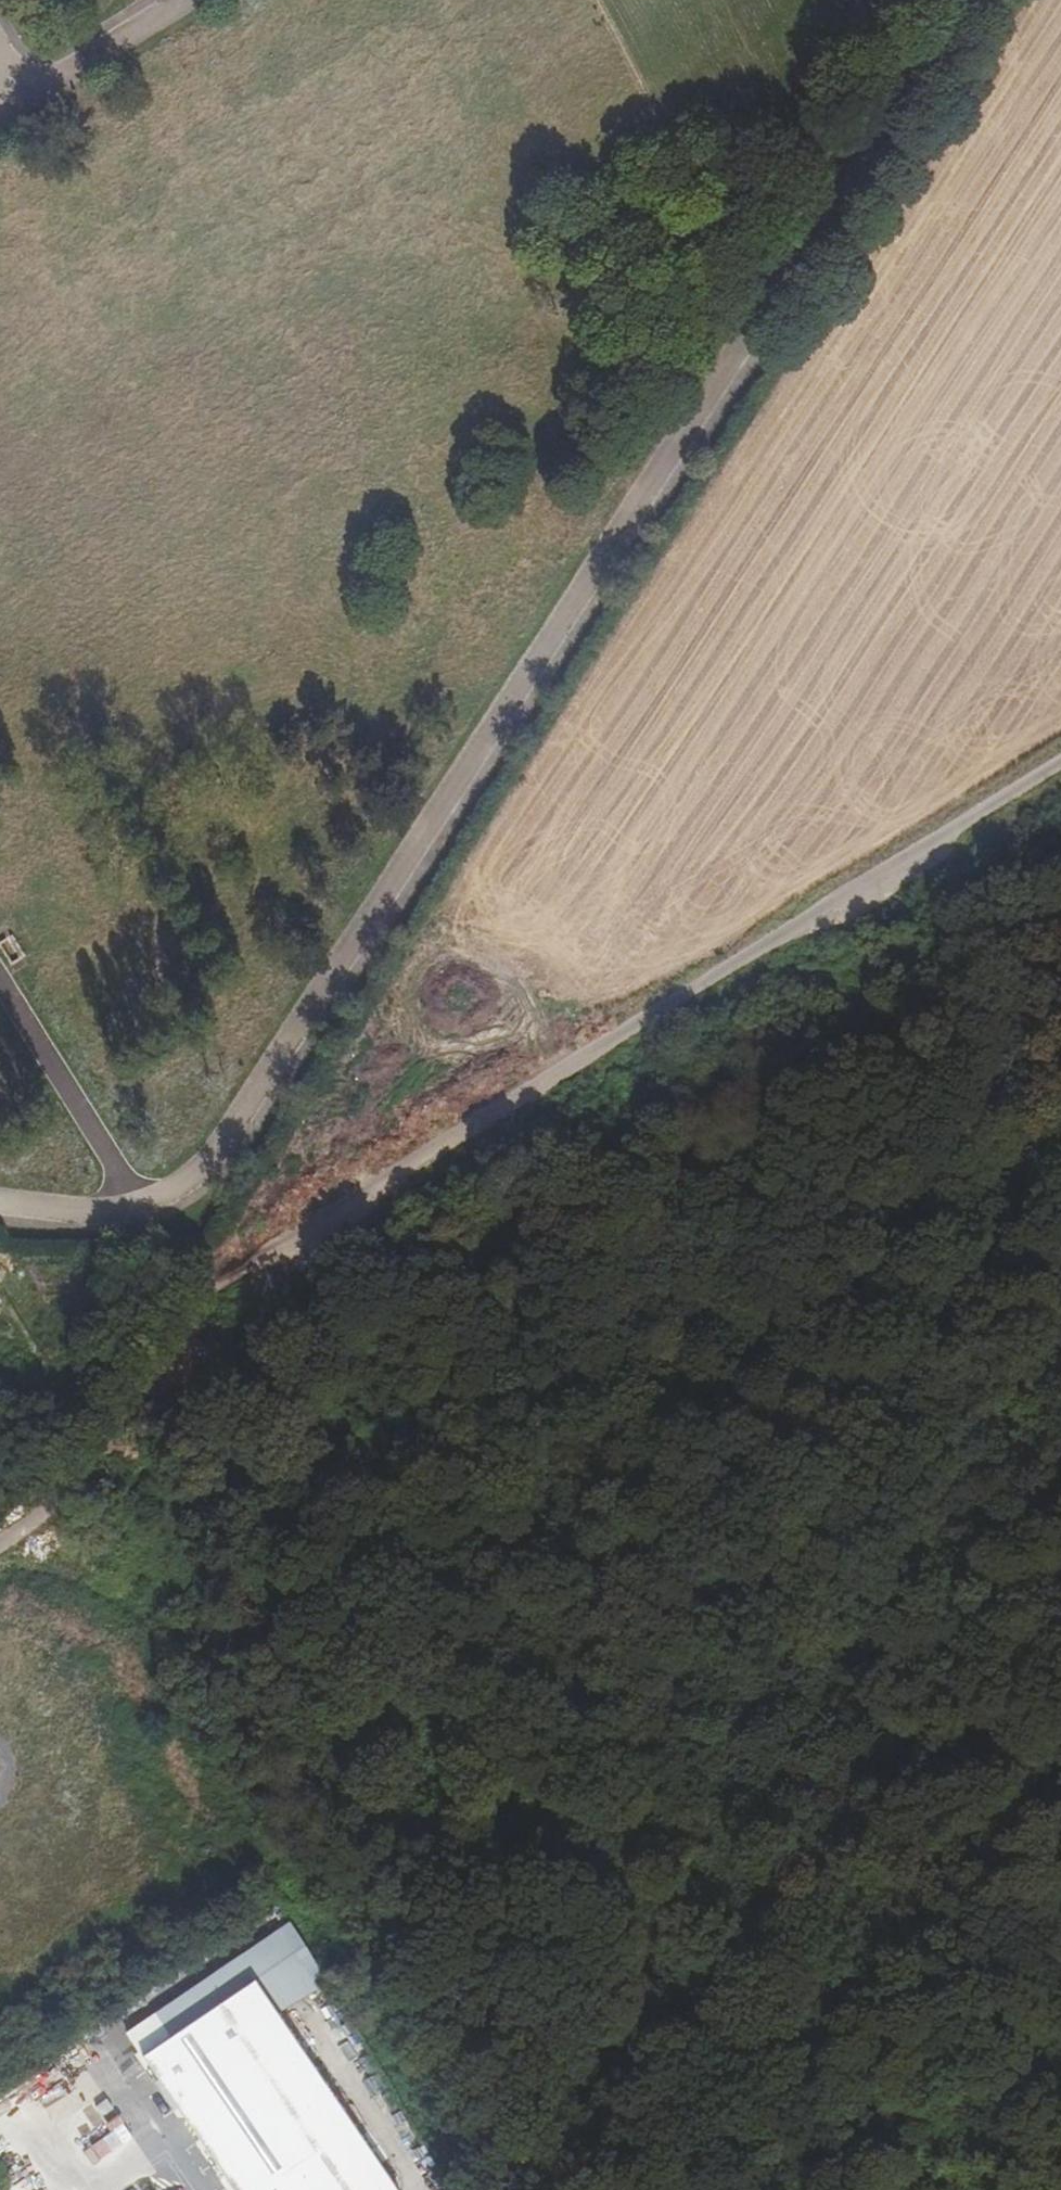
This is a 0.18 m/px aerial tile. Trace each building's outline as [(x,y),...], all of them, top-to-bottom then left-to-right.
[(231,2189),(394,2189),(271,2012),(325,1976),(289,1923),(153,2012),(168,2035),(139,2054),(231,2189)]
